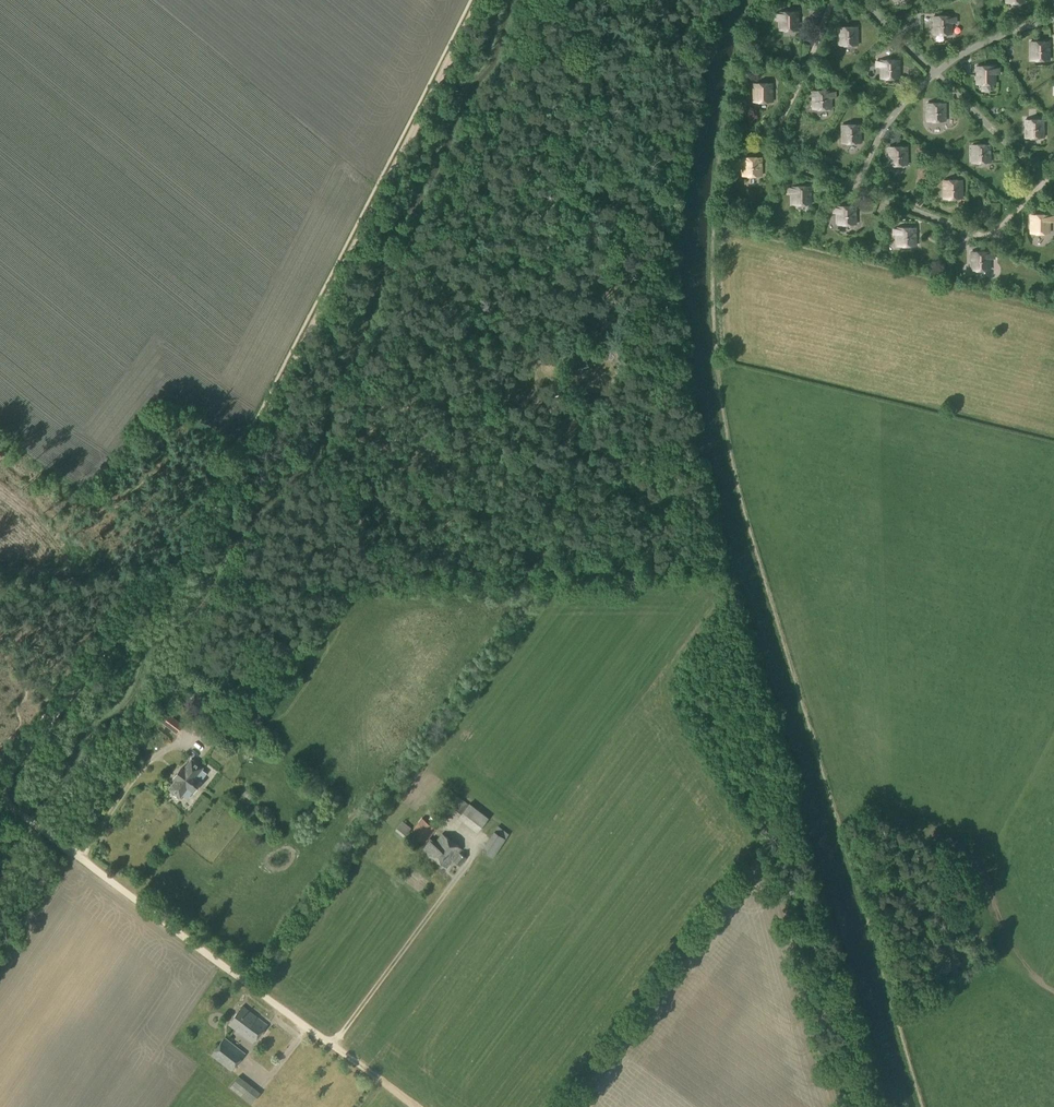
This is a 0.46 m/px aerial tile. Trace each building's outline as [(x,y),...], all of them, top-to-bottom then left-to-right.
[(776,14),(776,20),(780,20),(780,30),(798,30),(798,12),(780,12),(780,14),(776,14)] [(953,17),(935,17),(935,35),(953,35),(953,17)] [(859,45),(859,27),(840,27),(840,45),(859,45)] [(1049,60),(1049,42),(1031,41),(1031,60),(1049,60)] [(900,78),(900,60),(882,60),(882,78),(900,78)] [(978,85),(996,85),(996,67),(978,67),(978,85)] [(773,101),(773,83),(755,83),(755,101),(773,101)] [(832,109),(832,90),(814,90),(814,108),(832,109)] [(928,122),(946,122),(946,103),(928,103),(928,122)] [(1044,139),(1044,121),(1026,121),(1026,139),(1044,139)] [(842,143),(861,143),(861,125),(843,125),(842,143)] [(990,164),(990,145),(972,145),(972,163),(990,164)] [(907,147),(889,147),(889,165),(907,165),(907,147)] [(761,175),(762,157),(743,157),(743,175),(761,175)] [(962,199),(962,181),(944,181),(944,199),(962,199)] [(811,204),(811,186),(793,186),(793,204),(811,204)] [(837,224),(856,224),(856,206),(838,206),(837,224)] [(1031,233),(1049,233),(1049,215),(1031,215),(1031,233)] [(898,246),(916,246),(916,228),(898,228),(898,246)] [(991,271),(991,260),(995,260),(995,253),(990,253),(990,252),(970,252),(970,271),(991,271)] [(567,401),(562,393),(554,397),(559,405),(567,401)] [(583,519),(592,514),(587,505),(578,510),(583,519)] [(192,705),(201,696),(194,688),(184,697),(192,705)] [(213,718),(219,710),(203,699),(198,706),(213,718)] [(176,733),(183,725),(164,711),(158,719),(176,733)] [(203,768),(191,759),(190,760),(183,769),(182,768),(174,778),(176,779),(168,789),(180,798),(188,788),(193,792),(201,782),(195,778),(203,768)] [(468,805),(456,795),(453,800),(448,796),(445,801),(448,804),(445,808),(458,818),(457,818),(477,833),(489,818),(469,803),(468,805)] [(423,844),(436,828),(422,818),(410,833),(423,844)] [(493,858),(509,834),(497,827),(481,851),(493,858)] [(462,849),(442,834),(435,843),(431,839),(423,849),(447,868),(453,861),(460,866),(466,858),(459,852),(462,849)] [(253,1044),(267,1026),(243,1006),(229,1024),(253,1044)] [(232,1071),(245,1054),(225,1038),(211,1055),(232,1071)] [(251,1105),(261,1094),(239,1076),(230,1088),(251,1105)]
